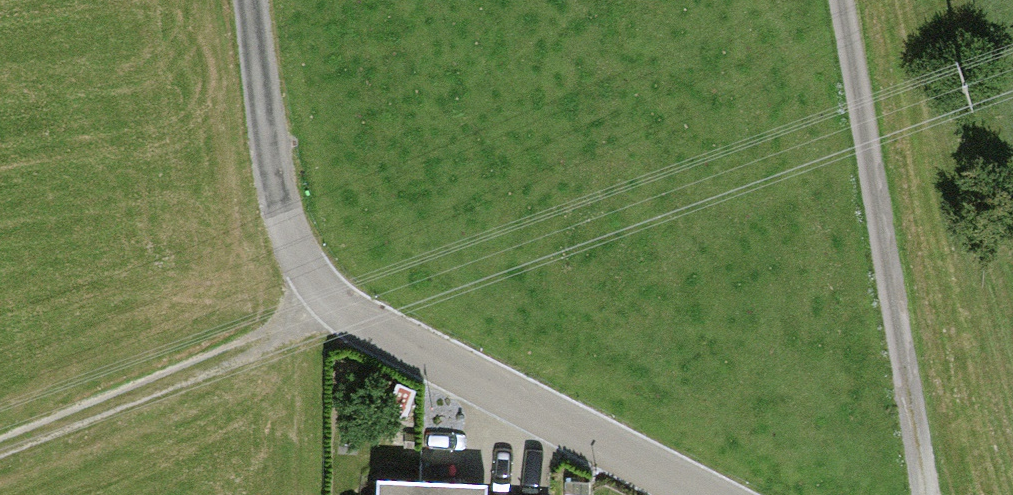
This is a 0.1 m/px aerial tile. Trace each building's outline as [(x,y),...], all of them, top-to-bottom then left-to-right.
[(372,465),(372,494),(477,494),(477,467),(372,465)]
